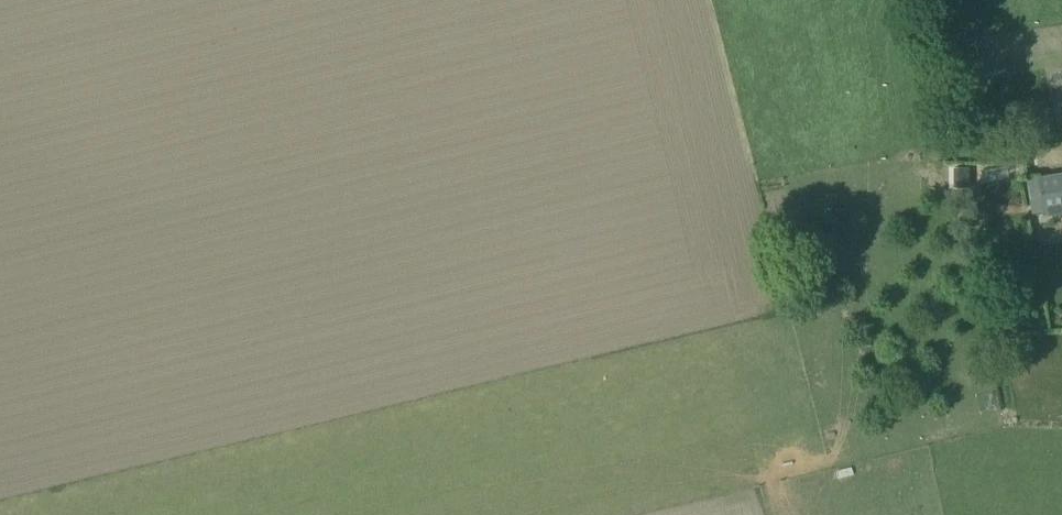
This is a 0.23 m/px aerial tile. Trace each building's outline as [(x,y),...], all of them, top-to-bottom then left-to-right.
[(1037,176),(1037,178),(1043,211),(1044,216),(1061,213),(1061,204),(1056,173),(1037,176)] [(1037,178),(1026,180),(1032,213),(1043,211),(1037,178)]
